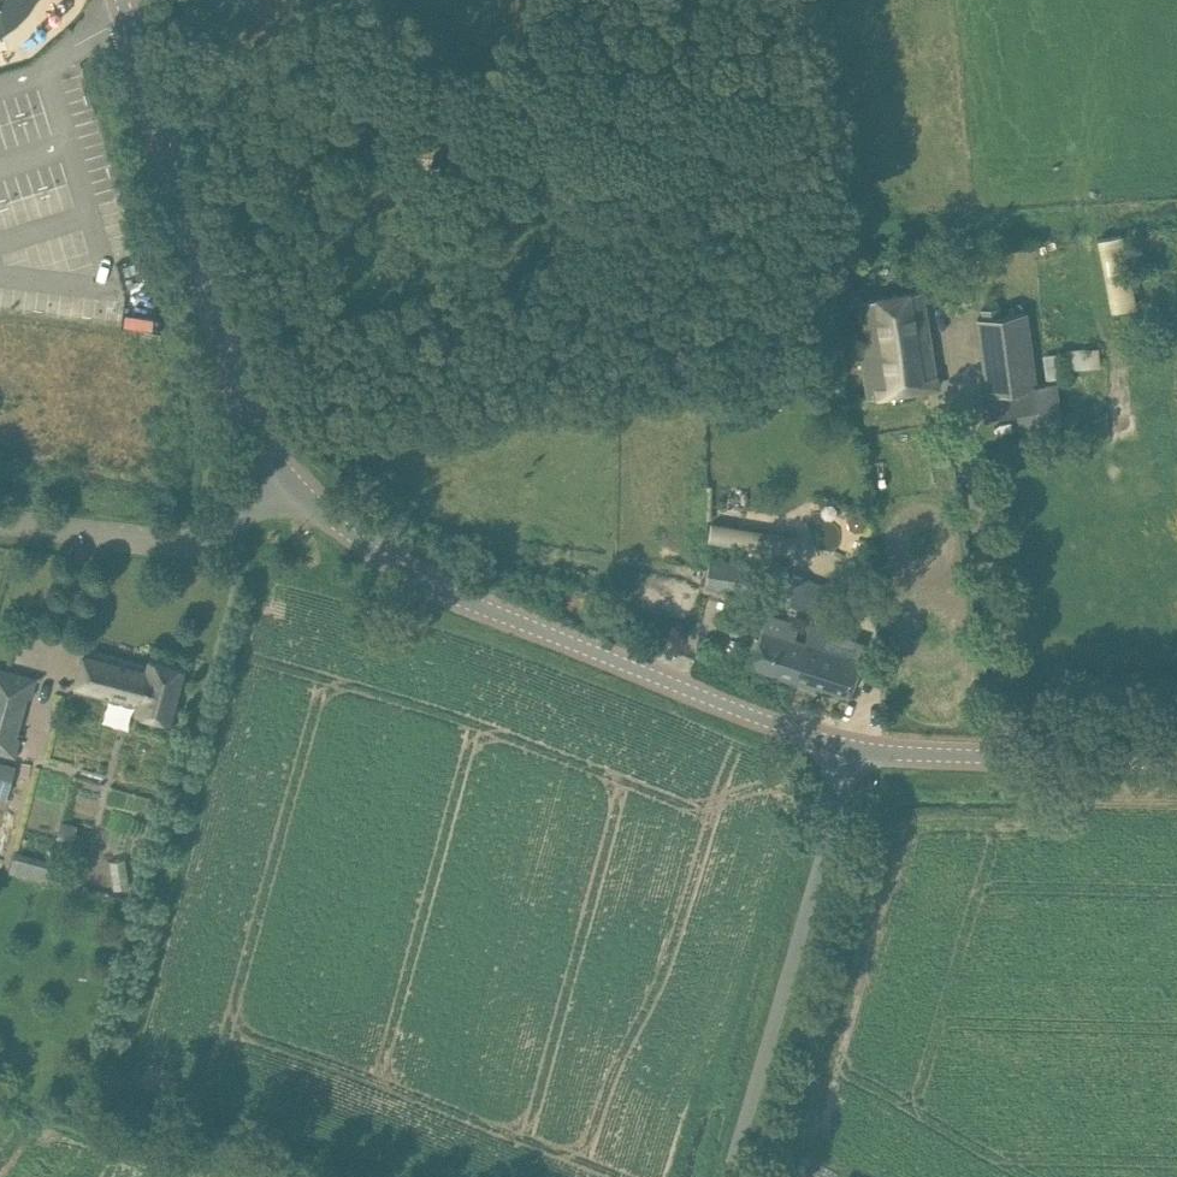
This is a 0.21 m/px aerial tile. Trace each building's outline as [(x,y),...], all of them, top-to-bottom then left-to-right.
[(1,33),(31,8),(35,0),(0,0),(0,33),(1,33)] [(922,289),(858,299),(862,325),(858,326),(869,397),(928,386),(928,387),(937,385),(922,289)] [(987,391),(1029,385),(1019,312),(977,318),(987,391)] [(1100,364),(1099,345),(1068,346),(1068,365),(1100,364)] [(1047,351),(1048,375),(1062,374),(1062,351),(1047,351)] [(1055,381),(1036,384),(1041,425),(1060,422),(1055,381)] [(759,564),(710,555),(705,584),(753,594),(759,564)] [(801,608),(810,578),(784,570),(775,600),(801,608)] [(757,642),(750,665),(847,696),(854,673),(859,659),(858,659),(864,640),(829,629),(810,623),(809,626),(804,642),(793,638),(798,622),(766,613),(757,642)] [(148,664),(85,647),(74,687),(137,704),(136,710),(170,719),(183,667),(150,658),(148,664)] [(0,667),(0,752),(16,756),(21,737),(16,735),(27,695),(32,696),(37,677),(0,667)] [(23,764),(0,756),(0,798),(11,801),(23,764)] [(53,881),(57,861),(18,853),(14,872),(53,881)]
